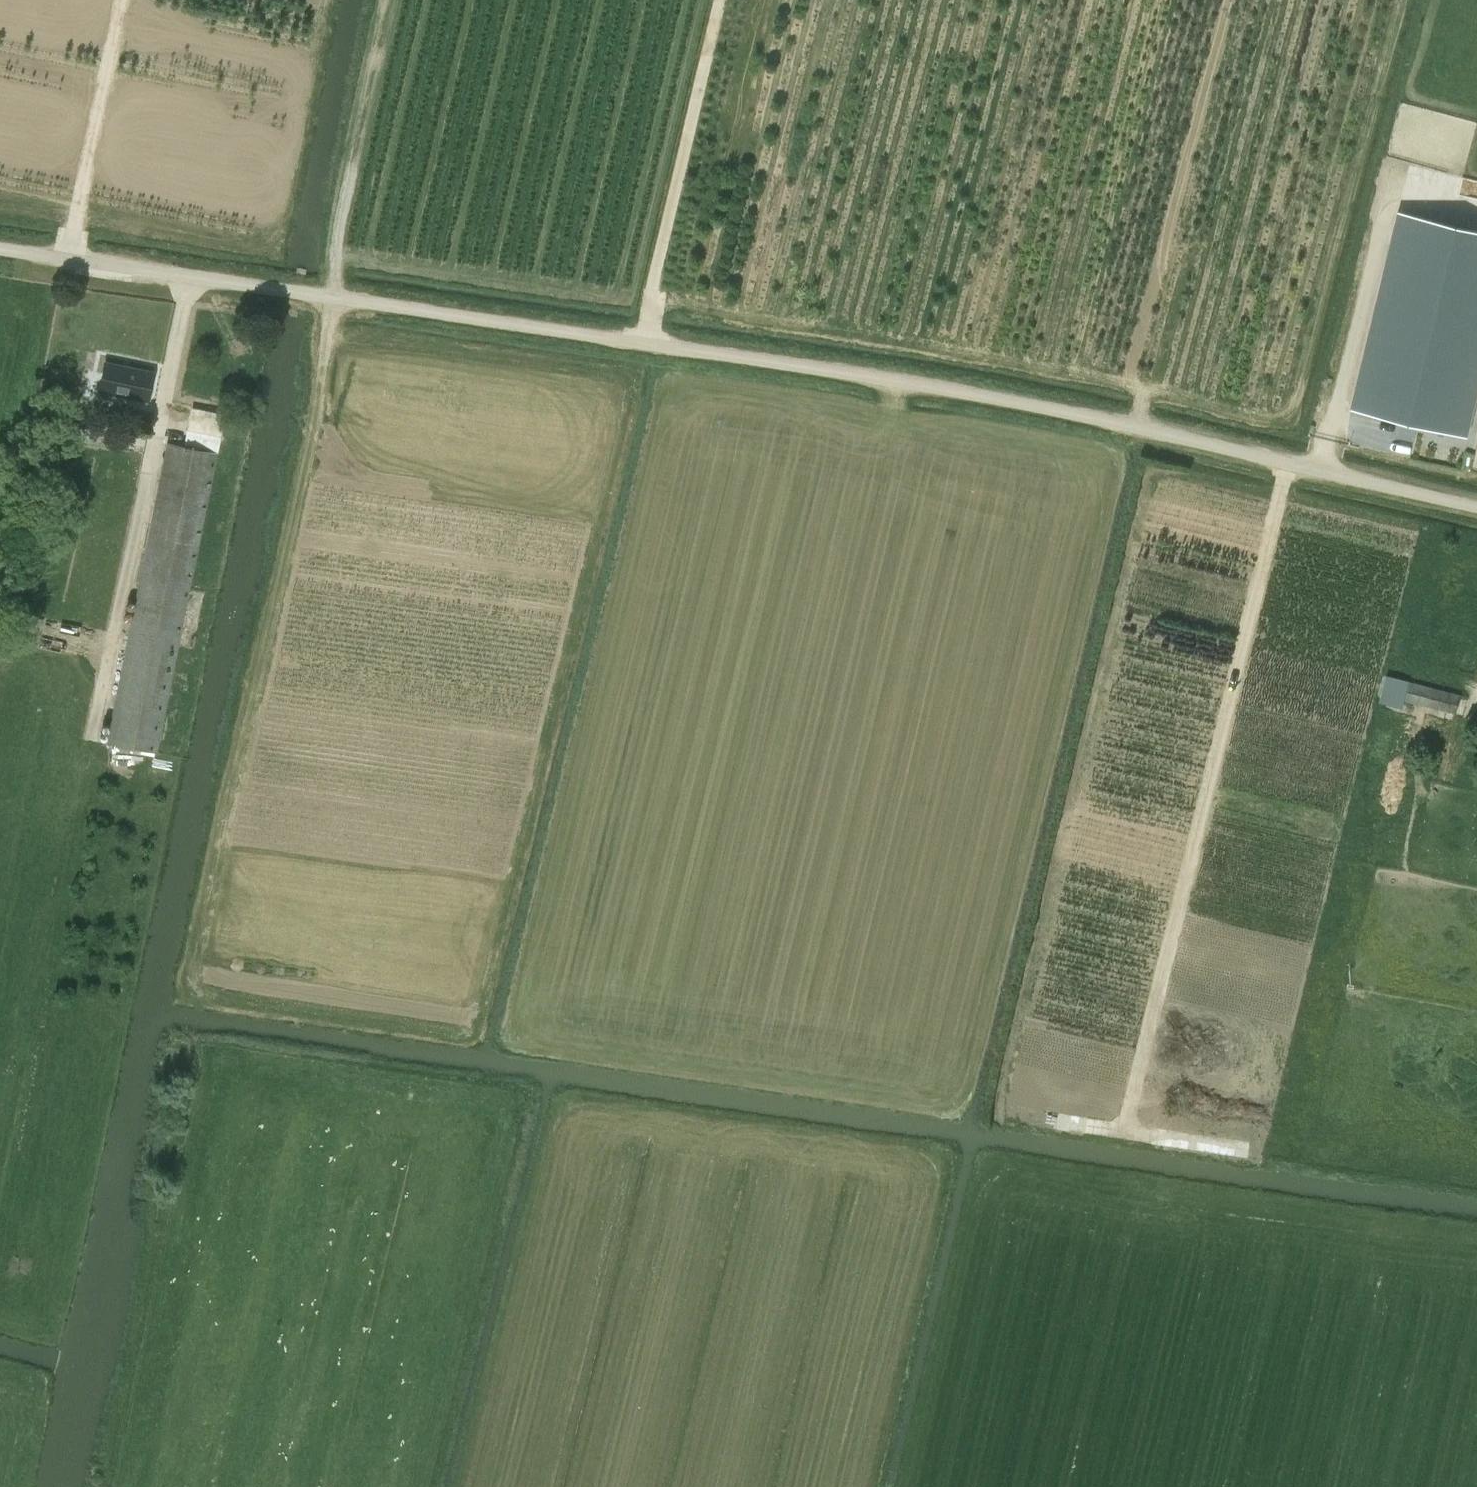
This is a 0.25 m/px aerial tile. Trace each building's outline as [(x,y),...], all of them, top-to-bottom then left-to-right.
[(1392,205),(1346,400),(1461,430),(1476,369),(1476,225),(1392,205)] [(153,372),(104,362),(98,390),(147,400),(153,372)] [(166,442),(105,742),(156,753),(217,453),(225,414),(191,407),(183,446),(166,442)] [(1409,681),(1404,701),(1456,714),(1461,693),(1409,681)]
